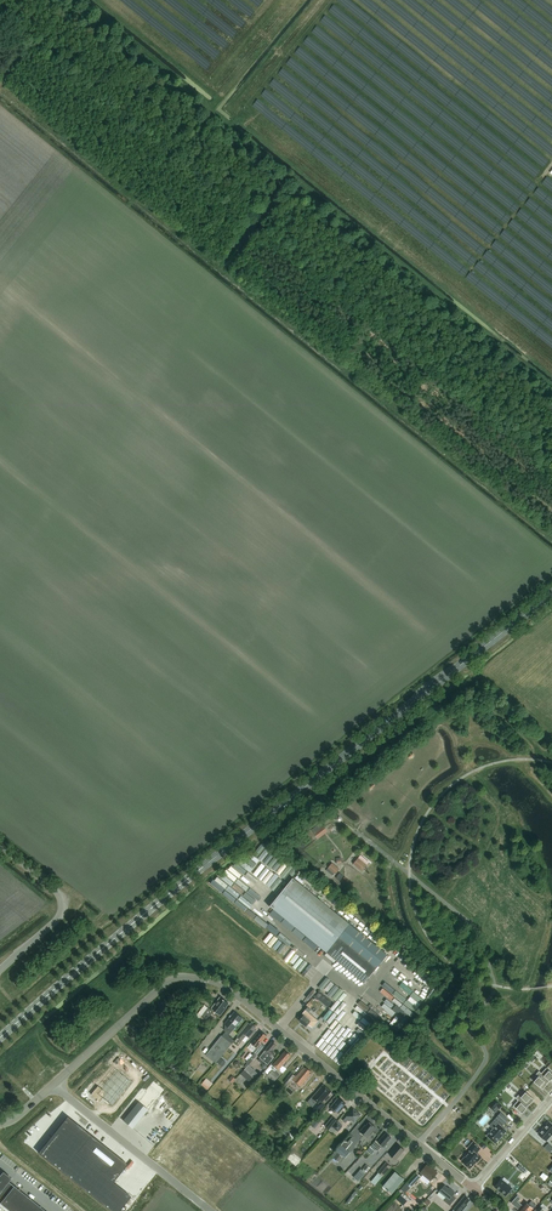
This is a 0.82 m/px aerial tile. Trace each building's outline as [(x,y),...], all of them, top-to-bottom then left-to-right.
[(324,826),(314,834),(317,837),(327,829),(324,826)] [(263,878),(265,879),(262,884),(275,892),(283,880),(287,882),(291,875),(294,877),(297,872),(279,861),(278,862),(264,854),(250,877),(247,875),(244,880),(257,887),(263,878)] [(358,858),(353,864),(362,871),(367,865),(358,858)] [(329,880),(321,873),(317,877),(326,884),(329,880)] [(365,983),(388,955),(294,878),(271,906),(365,983)] [(244,879),(237,887),(249,897),(256,889),(244,879)] [(263,891),(257,891),(257,905),(263,905),(262,897),(268,897),(268,889),(263,889),(263,891)] [(250,906),(252,907),(255,903),(242,893),(235,902),(247,910),(250,906)] [(248,911),(258,920),(261,916),(251,907),(248,911)] [(274,939),(277,936),(270,928),(267,931),(274,939)] [(287,949),(291,945),(280,936),(277,939),(287,949)] [(284,957),(302,968),(308,959),(290,947),(284,957)] [(305,975),(313,966),(309,962),(301,971),(305,975)] [(385,966),(377,977),(381,980),(389,969),(385,966)] [(328,976),(319,987),(328,994),(330,991),(335,994),(341,986),(328,976)] [(293,981),(290,985),(300,994),(303,990),(293,981)] [(393,996),(396,992),(386,984),(383,988),(393,996)] [(401,1010),(412,1018),(418,1010),(408,1003),(409,1001),(416,1007),(419,1003),(414,999),(418,995),(405,985),(402,989),(411,996),(408,1001),(397,993),(394,997),(404,1005),(401,1010)] [(339,999),(346,990),(343,987),(336,996),(339,999)] [(347,990),(338,1002),(342,1006),(352,993),(347,990)] [(369,1022),(376,1013),(381,1017),(389,1006),(367,990),(353,1010),(369,1022)] [(353,995),(343,1006),(347,1009),(357,999),(353,995)] [(225,1008),(229,1003),(221,997),(211,1009),(208,1007),(202,1016),(207,1019),(212,1012),(215,1015),(217,1012),(221,1014),(225,1009),(225,1008)] [(336,1002),(326,1012),(337,1022),(346,1011),(336,1002)] [(207,1007),(204,1005),(189,1023),(194,1027),(197,1024),(197,1021),(207,1007)] [(305,1010),(303,1013),(304,1015),(299,1020),(307,1026),(309,1024),(313,1027),(318,1020),(305,1010)] [(233,1030),(243,1018),(235,1011),(225,1024),(229,1027),(222,1036),(222,1035),(206,1055),(216,1063),(235,1040),(229,1035),(233,1030)] [(349,1011),(339,1023),(349,1032),(359,1020),(349,1011)] [(250,1038),(257,1029),(255,1028),(256,1027),(252,1023),(251,1024),(249,1023),(238,1036),(243,1040),(247,1035),(250,1038)] [(258,1054),(265,1045),(261,1043),(267,1036),(261,1031),(248,1047),(250,1048),(250,1049),(252,1051),(253,1051),(255,1052),(258,1054)] [(273,1042),(273,1041),(260,1057),(261,1058),(258,1060),(262,1064),(265,1061),(268,1064),(274,1057),(272,1055),(275,1051),(273,1050),(277,1045),(276,1044),(276,1043),(275,1042),(273,1042)] [(286,1050),(273,1064),(272,1063),(264,1072),(275,1081),(280,1075),(275,1071),(278,1068),(279,1070),(283,1065),(284,1066),(288,1062),(287,1061),(292,1055),(286,1050)] [(249,1064),(258,1054),(255,1052),(250,1058),(249,1058),(247,1061),(247,1062),(249,1064)] [(222,1066),(225,1062),(221,1058),(217,1062),(222,1066)] [(258,1073),(248,1065),(240,1074),(249,1081),(253,1077),(253,1078),(258,1073)] [(301,1086),(311,1074),(309,1072),(311,1071),(307,1067),(306,1068),(304,1067),(296,1076),(292,1072),(286,1079),(283,1076),(279,1082),(282,1084),(284,1081),(288,1084),(292,1079),(301,1086)] [(549,1082),(550,1081),(551,1079),(551,1073),(547,1068),(542,1073),(539,1071),(538,1072),(549,1082)] [(98,1086),(91,1095),(98,1100),(99,1099),(101,1100),(103,1098),(112,1105),(131,1082),(117,1070),(102,1089),(98,1086)] [(548,1083),(549,1082),(538,1072),(537,1074),(539,1076),(534,1081),(543,1089),(548,1083)] [(201,1084),(207,1089),(212,1083),(206,1078),(201,1084)] [(332,1091),(324,1084),(313,1097),(318,1102),(313,1107),(319,1112),(325,1105),(322,1102),(332,1091)] [(517,1096),(528,1106),(529,1105),(530,1105),(535,1099),(526,1092),(521,1097),(519,1095),(517,1096)] [(527,1107),(528,1106),(517,1096),(516,1098),(519,1100),(514,1105),(522,1113),(527,1107)] [(343,1100),(339,1097),(332,1106),(332,1107),(331,1108),(331,1110),(334,1112),(336,1112),(337,1111),(339,1113),(344,1107),(343,1107),(346,1103),(344,1101),(343,1100)] [(137,1101),(121,1119),(131,1127),(146,1108),(137,1101)] [(354,1109),(344,1120),(346,1122),(348,1120),(349,1120),(350,1121),(352,1120),(352,1119),(355,1122),(361,1114),(354,1109)] [(35,1150),(111,1210),(113,1210),(127,1194),(110,1179),(124,1161),(65,1114),(35,1150)] [(498,1125),(487,1138),(495,1145),(506,1132),(501,1128),(504,1126),(508,1121),(500,1115),(496,1119),(500,1123),(498,1125)] [(329,1130),(337,1120),(334,1117),(325,1126),(329,1130)] [(339,1132),(343,1126),(338,1122),(333,1127),(339,1132)] [(365,1125),(360,1131),(368,1137),(370,1134),(371,1134),(373,1132),(373,1131),(376,1127),(369,1122),(366,1125),(365,1125)] [(539,1133),(546,1140),(551,1134),(551,1125),(549,1122),(539,1133)] [(387,1143),(392,1137),(386,1133),(379,1142),(376,1139),(370,1146),(377,1152),(383,1145),(385,1147),(388,1144),(387,1143)] [(350,1143),(354,1138),(351,1135),(346,1140),(350,1143)] [(351,1152),(347,1149),(350,1145),(345,1141),(342,1145),(341,1144),(336,1150),(346,1158),(351,1152)] [(462,1161),(470,1168),(477,1161),(478,1161),(482,1157),(477,1153),(480,1148),(473,1142),(468,1148),(471,1151),(462,1161)] [(398,1144),(390,1154),(396,1160),(405,1150),(398,1144)] [(343,1156),(338,1152),(334,1157),(339,1162),(343,1156)] [(375,1185),(383,1176),(391,1166),(386,1162),(378,1172),(379,1172),(371,1181),(375,1185)] [(431,1180),(437,1172),(427,1164),(421,1172),(431,1180)] [(361,1168),(354,1176),(360,1181),(367,1172),(361,1168)] [(2,1171),(0,1173),(0,1202),(11,1210),(46,1210),(10,1182),(12,1179),(2,1171)] [(392,1193),(398,1186),(404,1179),(395,1171),(383,1186),(392,1193)] [(405,1193),(421,1176),(417,1172),(407,1183),(406,1183),(401,1188),(405,1193)] [(495,1186),(506,1195),(512,1187),(501,1179),(495,1186)] [(449,1188),(445,1185),(439,1191),(440,1192),(437,1194),(444,1200),(450,1205),(457,1197),(453,1195),(455,1192),(449,1187),(449,1188)] [(536,1205),(532,1201),(529,1204),(527,1202),(524,1206),(518,1201),(521,1198),(518,1195),(511,1203),(520,1210),(531,1210),(536,1205)] [(466,1206),(465,1205),(470,1200),(465,1196),(454,1208),(452,1210),(462,1210),(466,1206)]
